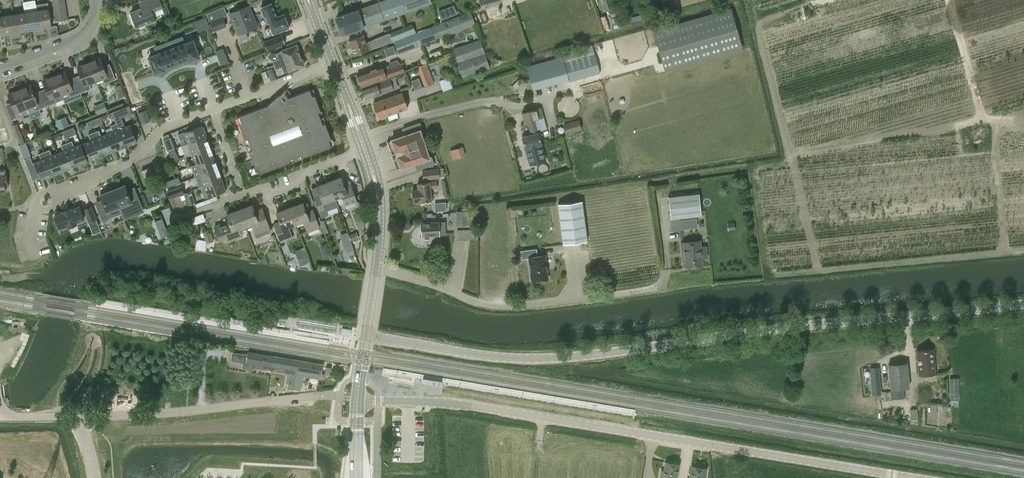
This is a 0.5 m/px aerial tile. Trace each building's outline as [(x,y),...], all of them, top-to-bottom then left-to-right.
[(152,11),(162,7),(160,0),(145,0),(141,1),(143,7),(131,12),(136,27),(155,20),(152,11)] [(232,4),(235,10),(252,3),(253,6),(263,2),(262,0),(242,0),(232,4)] [(377,3),(383,19),(431,2),(431,0),(386,0),(377,3)] [(37,10),(40,33),(45,32),(44,27),(52,26),(49,8),(48,2),(36,4),(37,10)] [(253,14),(255,21),(265,17),(266,21),(268,21),(270,27),(265,29),(267,35),(273,33),(289,27),(287,20),(288,19),(286,16),(285,15),(284,13),(276,16),(271,3),(261,7),(262,10),(253,14)] [(383,19),(377,3),(337,17),(342,33),(383,19)] [(255,21),(253,14),(249,5),(230,13),(238,34),(239,33),(241,39),(247,37),(245,31),(253,28),(253,27),(257,26),(255,21)] [(206,13),(210,22),(213,31),(226,25),(222,17),(227,15),(224,6),(206,13)] [(730,8),(654,30),(666,71),(742,48),(730,8)] [(25,12),(28,30),(35,29),(36,34),(40,33),(37,10),(25,12)] [(470,11),(416,32),(393,41),(398,54),(476,25),(470,11)] [(13,14),(17,37),(21,36),(21,31),(28,30),(25,12),(13,14)] [(1,16),(4,34),(11,33),(12,38),(17,37),(13,14),(1,16)] [(368,42),(371,49),(376,47),(386,44),(386,43),(392,41),(393,41),(416,32),(413,23),(389,32),(389,33),(383,36),(382,35),(373,39),(373,40),(368,42)] [(285,43),(282,34),(264,42),(267,50),(285,43)] [(355,55),(371,49),(368,42),(367,41),(366,42),(363,34),(348,40),(355,55)] [(174,44),(170,46),(176,63),(181,61),(189,59),(189,60),(199,57),(193,40),(184,43),(182,37),(173,40),(174,44)] [(457,46),(453,48),(462,77),(490,67),(480,38),(457,46)] [(157,53),(149,57),(155,73),(165,70),(164,68),(171,65),(176,63),(170,46),(165,47),(164,44),(155,47),(157,53)] [(272,61),(274,65),(300,55),(296,45),(276,53),(278,59),(272,61)] [(526,66),(530,78),(525,80),(527,90),(533,89),(533,90),(568,80),(569,82),(600,73),(595,54),(594,54),(592,45),(561,53),(562,56),(526,66)] [(254,58),(256,63),(265,60),(263,54),(254,58)] [(300,55),(274,65),(276,70),(281,68),(283,73),(304,65),(300,55)] [(89,62),(96,81),(103,78),(105,83),(116,79),(111,66),(104,69),(100,58),(89,62)] [(357,74),(358,77),(357,79),(358,83),(361,84),(362,86),(380,80),(404,72),(402,64),(397,60),(390,62),(389,66),(377,70),(376,67),(357,74)] [(76,80),(81,93),(91,88),(89,83),(96,81),(89,62),(77,66),(82,78),(76,80)] [(424,86),(427,85),(432,83),(434,83),(426,63),(417,66),(424,86)] [(82,96),(81,93),(76,80),(70,83),(65,71),(54,76),(61,94),(68,92),(71,100),(82,96)] [(41,94),(46,106),(57,102),(55,97),(61,94),(54,76),(43,80),(47,91),(41,94)] [(445,90),(454,86),(450,76),(441,80),(445,90)] [(396,83),(394,77),(362,88),(366,99),(394,89),(392,84),(396,83)] [(522,84),(518,79),(511,86),(516,90),(522,84)] [(19,89),(29,113),(35,110),(46,106),(41,94),(35,96),(31,85),(19,89)] [(29,113),(19,89),(8,94),(13,105),(6,107),(11,120),(29,113)] [(328,140),(331,139),(314,95),(312,96),(309,90),(291,96),(286,90),(266,106),(244,114),(239,116),(241,122),(238,123),(255,168),(257,167),(260,173),(331,147),(328,140)] [(139,91),(127,95),(131,105),(142,100),(139,91)] [(407,108),(402,92),(373,102),(379,118),(407,108)] [(562,116),(565,117),(569,117),(572,116),(575,114),(577,112),(578,109),(578,105),(577,102),(575,100),(572,98),(569,97),(565,97),(562,98),(560,101),(558,104),(557,107),(558,111),(560,114),(562,116)] [(107,110),(104,102),(98,104),(102,112),(107,110)] [(530,134),(522,137),(525,149),(530,165),(546,160),(541,144),(538,132),(547,130),(543,117),(541,108),(522,113),(525,123),(527,122),(530,134)] [(146,109),(138,112),(142,123),(150,120),(146,109)] [(59,128),(70,125),(68,117),(57,119),(59,128)] [(563,124),(566,134),(581,129),(579,119),(563,124)] [(116,123),(125,146),(136,142),(130,125),(124,128),(121,121),(116,123)] [(391,153),(394,152),(395,156),(392,157),(396,169),(397,169),(397,168),(401,167),(401,168),(426,159),(428,166),(434,164),(431,156),(432,157),(429,158),(420,131),(423,131),(420,122),(414,124),(416,131),(391,139),(392,140),(388,141),(387,141),(391,153)] [(24,142),(17,123),(12,125),(20,143),(24,142)] [(107,134),(114,150),(125,146),(116,123),(110,125),(113,132),(107,134)] [(187,138),(188,143),(205,137),(201,126),(180,134),(182,140),(187,138)] [(65,138),(76,134),(74,127),(62,131),(65,138)] [(94,132),(103,155),(114,150),(107,134),(101,136),(99,130),(94,132)] [(91,159),(103,155),(94,132),(88,134),(91,141),(84,143),(91,159)] [(168,150),(174,148),(170,137),(164,139),(168,150)] [(205,137),(188,143),(192,153),(210,147),(208,140),(206,140),(205,137)] [(67,143),(76,165),(87,161),(80,145),(74,147),(72,141),(67,143)] [(58,153),(64,170),(76,165),(67,143),(61,145),(64,151),(58,153)] [(454,158),(467,154),(465,145),(452,149),(454,158)] [(210,147),(192,153),(196,164),(213,158),(211,154),(213,154),(210,147)] [(174,148),(168,150),(172,161),(178,158),(174,148)] [(44,151),(53,174),(64,170),(58,153),(52,156),(49,149),(44,151)] [(42,179),(53,174),(44,151),(39,154),(41,160),(33,163),(30,157),(24,160),(32,181),(41,178),(42,179)] [(213,158),(196,164),(192,166),(196,177),(218,168),(215,161),(214,162),(213,158)] [(150,167),(141,170),(144,178),(153,174),(150,167)] [(221,175),(218,168),(196,177),(199,187),(204,185),(221,179),(219,175),(221,175)] [(423,180),(427,179),(439,178),(439,177),(443,176),(442,168),(438,169),(426,170),(422,171),(423,180)] [(329,182),(335,198),(341,196),(344,204),(356,199),(349,180),(343,182),(341,177),(329,182)] [(225,190),(221,179),(204,185),(204,186),(200,187),(204,198),(208,196),(225,190)] [(437,187),(437,181),(429,182),(429,181),(417,183),(418,189),(412,190),(413,202),(419,201),(420,202),(432,200),(430,188),(437,187)] [(329,200),(335,198),(329,182),(317,186),(321,197),(314,200),(321,217),(328,215),(325,207),(331,205),(329,200)] [(117,186),(112,188),(119,207),(131,202),(133,208),(141,205),(134,189),(127,191),(125,185),(117,188),(117,186)] [(154,193),(157,201),(169,195),(165,187),(154,193)] [(119,207),(112,188),(107,190),(108,191),(100,194),(103,201),(96,204),(102,220),(110,217),(108,211),(119,207)] [(190,191),(184,193),(188,205),(195,202),(190,191)] [(668,196),(670,219),(701,215),(699,193),(668,196)] [(440,212),(448,210),(445,200),(437,203),(440,212)] [(558,204),(563,244),(587,241),(582,200),(558,204)] [(302,202),(289,207),(296,224),(303,221),(307,232),(319,227),(312,209),(306,211),(302,202)] [(239,209),(246,226),(252,224),(257,237),(271,232),(268,225),(262,208),(254,211),(251,204),(239,209)] [(63,213),(54,216),(59,228),(67,225),(68,227),(76,224),(76,222),(84,219),(79,206),(71,210),(70,208),(62,211),(63,213)] [(91,206),(84,209),(89,222),(96,219),(91,206)] [(296,224),(289,207),(276,212),(280,221),(273,223),(280,241),(292,237),(288,227),(296,224)] [(246,226),(239,209),(226,214),(230,224),(223,226),(221,223),(214,225),(220,240),(227,237),(228,241),(236,238),(235,234),(241,232),(239,228),(246,226)] [(473,225),(473,216),(473,210),(456,211),(457,225),(473,225)] [(680,219),(681,228),(700,226),(699,216),(680,219)] [(439,235),(439,229),(443,229),(443,222),(421,223),(422,236),(439,235)] [(185,235),(183,229),(175,232),(177,238),(185,235)] [(475,239),(475,229),(457,230),(457,240),(475,239)] [(211,232),(207,233),(203,234),(206,243),(214,241),(211,232)] [(349,234),(351,241),(359,238),(357,232),(349,234)] [(702,265),(702,259),(707,258),(706,246),(701,247),(700,240),(681,242),(682,253),(684,253),(685,267),(702,265)] [(344,245),(346,252),(354,250),(351,242),(344,245)] [(529,257),(532,281),(548,278),(545,255),(529,257)] [(933,349),(916,350),(919,376),(935,374),(933,349)] [(271,366),(273,356),(248,352),(245,368),(254,370),(254,368),(263,369),(263,365),(271,366)] [(295,374),(296,370),(298,360),(273,356),(271,366),(270,370),(295,374)] [(323,364),(298,360),(296,370),(297,370),(296,375),(312,377),(312,373),(321,374),(323,364)] [(890,390),(891,400),(905,399),(904,388),(909,388),(907,363),(888,364),(890,390)] [(879,368),(870,369),(872,396),(881,395),(879,368)] [(427,377),(426,381),(443,386),(444,381),(427,377)] [(950,401),(959,400),(957,378),(949,378),(950,401)] [(293,383),(292,389),(300,390),(301,385),(302,380),(294,379),(293,383)] [(660,477),(677,477),(679,464),(665,461),(662,477),(660,476),(660,477)] [(691,465),(689,477),(704,477),(706,468),(691,465)]
